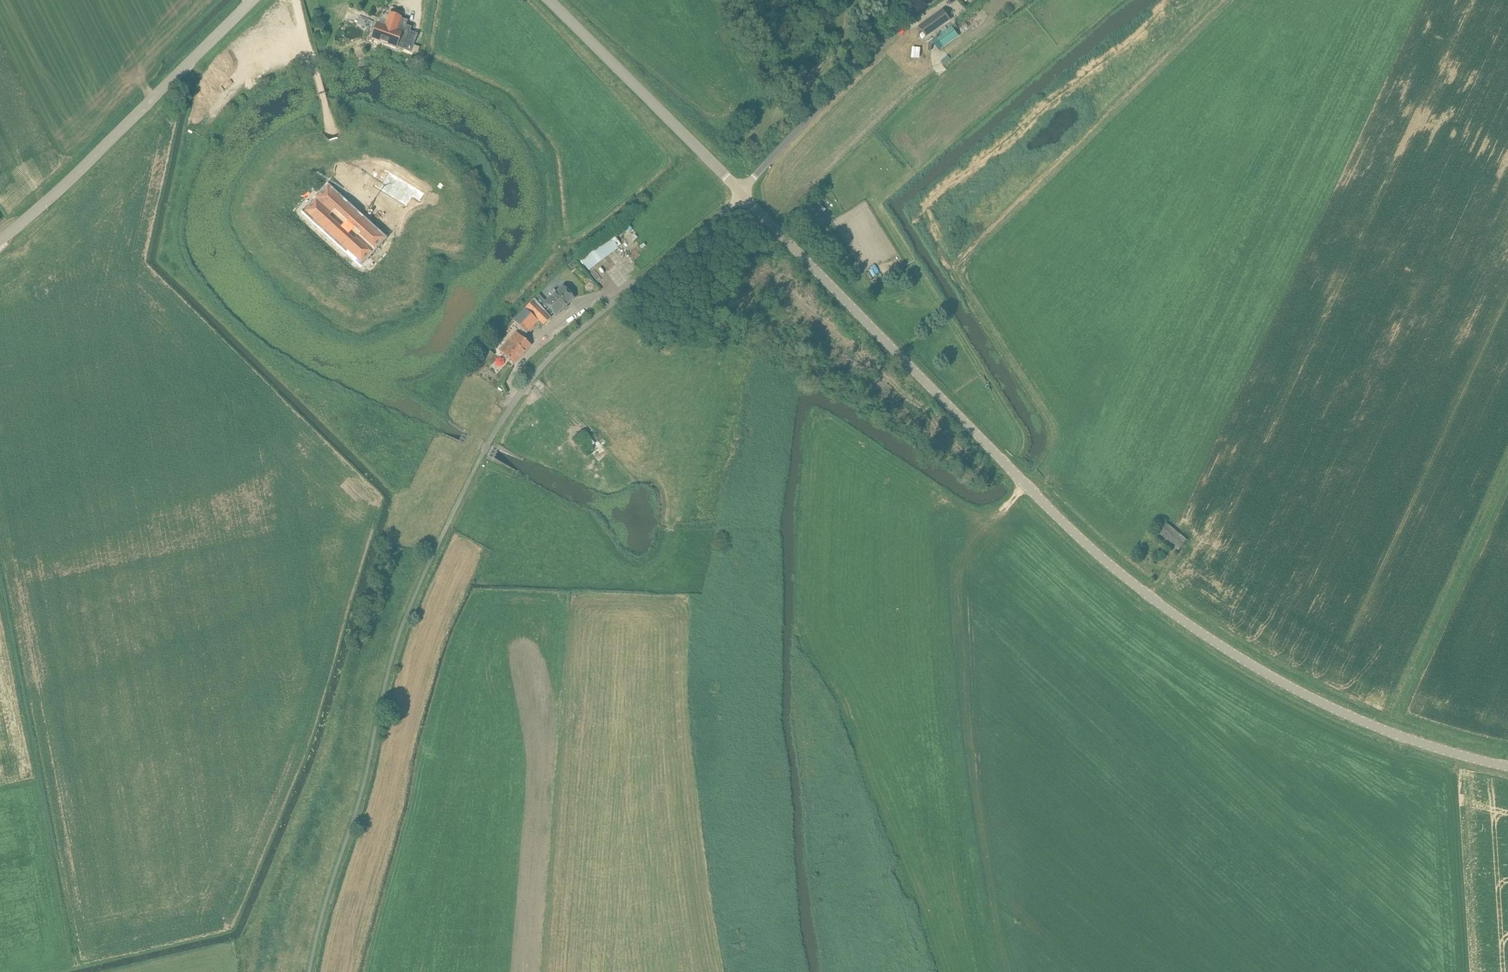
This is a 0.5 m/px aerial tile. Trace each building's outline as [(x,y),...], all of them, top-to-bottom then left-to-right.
[(948,20),(947,19),(942,11),(919,26),(925,35),(948,20)] [(378,23),(372,38),(396,46),(396,45),(403,48),(409,30),(404,26),(398,24),(400,17),(390,13),(387,20),(388,21),(386,26),(378,23)] [(357,23),(369,27),(372,20),(360,15),(357,23)] [(959,36),(955,30),(952,26),(937,36),(944,46),(959,36)] [(911,58),(919,58),(920,47),(912,46),(911,58)] [(386,178),(378,192),(397,204),(403,194),(407,196),(409,192),(386,178)] [(382,237),(329,189),(328,188),(327,188),(326,188),(326,189),(306,211),(306,212),(306,213),(313,220),(361,263),(362,262),(372,271),(386,256),(376,247),(382,240),(382,239),(383,239),(383,238),(382,238),(382,237)] [(581,260),(589,271),(618,249),(617,247),(621,244),(614,235),(611,238),(610,237),(581,260)] [(535,300),(527,308),(538,321),(543,326),(551,318),(549,316),(553,313),(555,315),(574,298),(564,287),(546,304),(551,309),(547,312),(535,300)] [(538,321),(527,308),(513,321),(527,333),(538,321)] [(531,345),(523,338),(517,333),(500,351),(514,363),(531,345)] [(495,355),(493,353),(490,350),(473,369),(479,374),(495,355)] [(586,429),(574,435),(584,454),(596,447),(586,429)] [(1163,518),(1151,533),(1179,558),(1192,543),(1163,518)]
